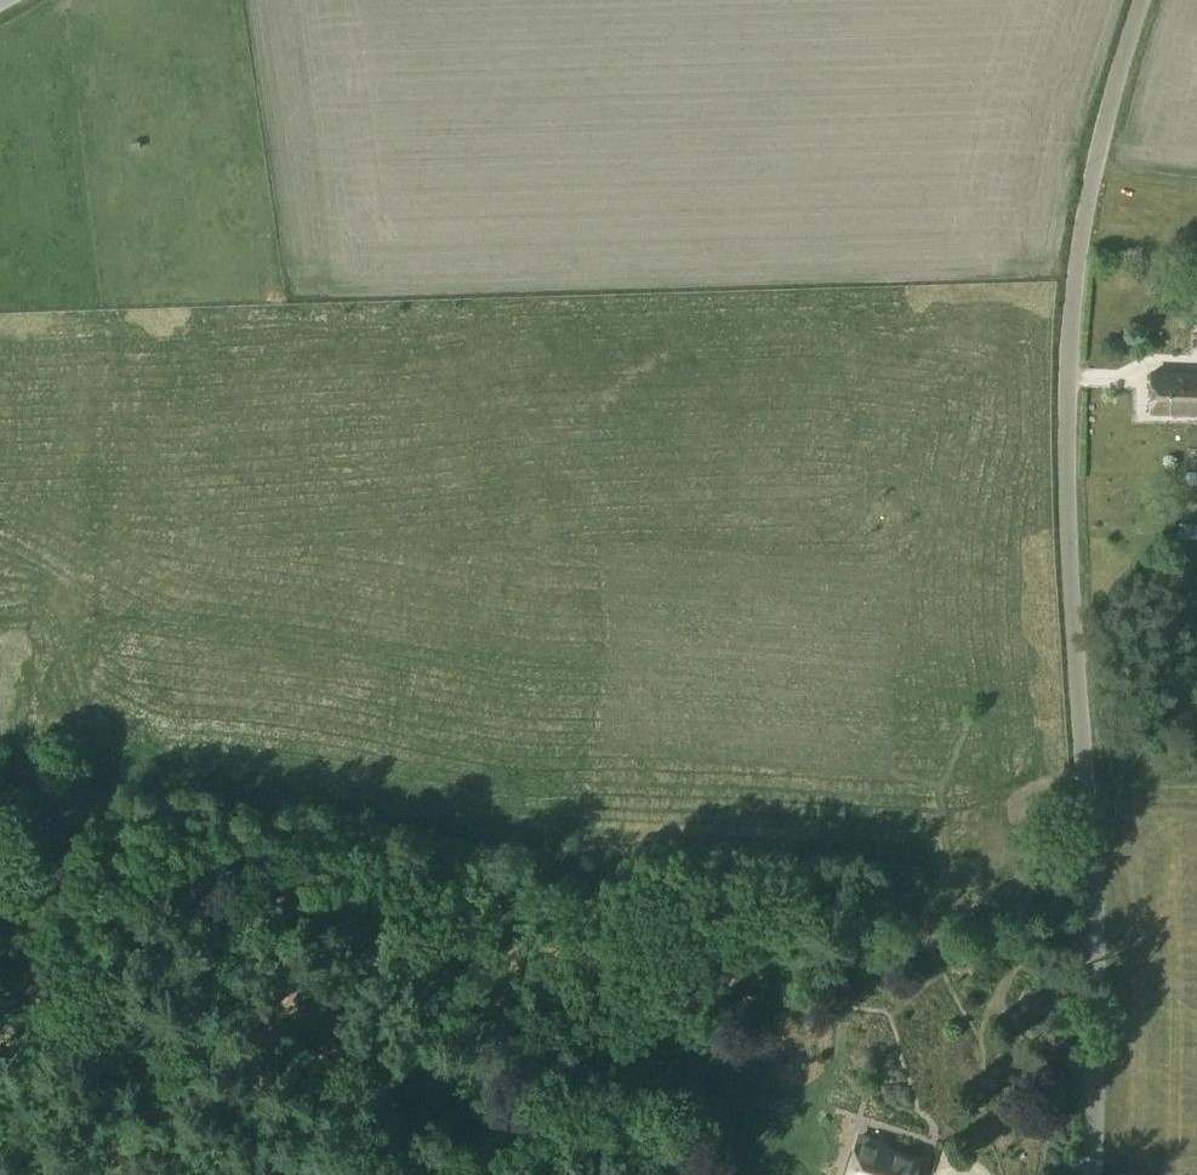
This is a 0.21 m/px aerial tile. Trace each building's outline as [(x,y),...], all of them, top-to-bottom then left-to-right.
[(1190,284),(1188,300),(1196,300),(1196,285),(1190,284)] [(1149,394),(1196,395),(1196,375),(1150,373),(1149,394)] [(1149,394),(1149,414),(1196,416),(1196,395),(1149,394)] [(1178,525),(1177,539),(1196,539),(1196,524),(1178,525)] [(848,1174),(913,1174),(917,1162),(884,1151),(886,1145),(861,1136),(848,1174)]
